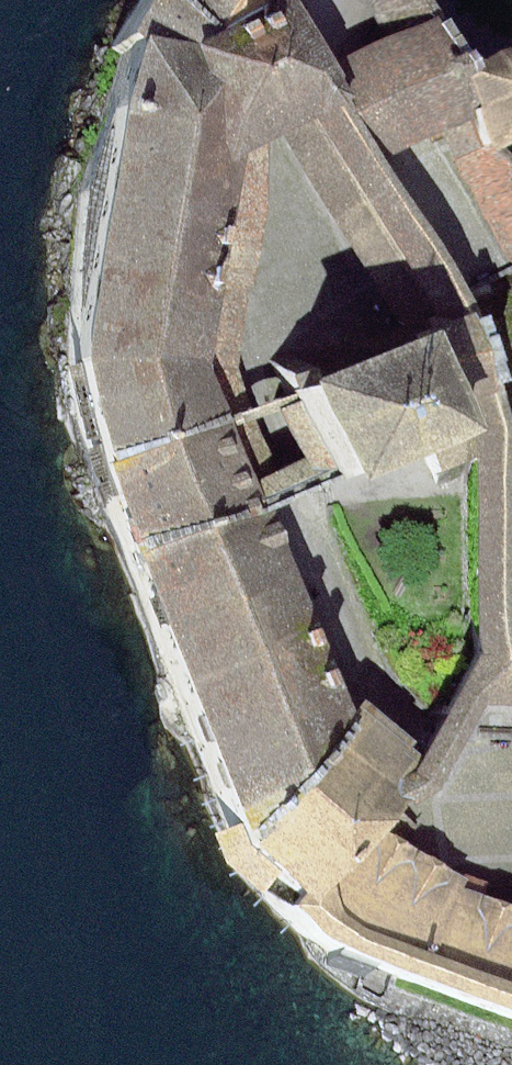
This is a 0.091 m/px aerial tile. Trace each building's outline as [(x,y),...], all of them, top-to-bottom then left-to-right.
[(129,54),(196,71),(220,38),(309,0),(141,0),(114,45),(129,54)] [(286,118),(363,117),(395,100),(374,58),(339,0),(309,0),(220,38),(196,71),(263,87),(286,118)] [(400,44),(431,28),(416,0),(378,0),(400,44)] [(400,44),(374,58),(395,100),(363,117),(389,169),(421,152),(451,137),(480,122),(459,81),(431,28),(400,44)] [(80,366),(94,468),(238,421),(286,118),(263,87),(196,71),(129,54),(80,366)] [(459,81),(480,122),(500,160),(511,153),(511,59),(493,67),(459,81)] [(480,122),(451,137),(511,249),(511,182),(500,160),(480,122)] [(389,169),(450,282),(468,326),(487,319),(511,382),(511,338),(491,283),(473,247),(421,152),(389,169)] [(497,438),(511,432),(511,382),(487,319),(468,326),(323,382),(326,390),(361,480),(364,489),(497,438)] [(238,421),(94,468),(125,563),(271,515),(238,421)] [(442,770),(425,803),(461,779),(495,703),(511,703),(511,432),(497,438),(496,493),(495,651),(467,715),(442,770)] [(271,515),(125,563),(225,831),(253,821),(261,844),(358,755),(271,515)] [(358,755),(261,844),(324,917),(410,833),(425,803),(442,770),(377,726),(358,755)] [(451,965),(324,917),(261,844),(253,821),(225,831),(237,863),(307,938),(332,948),(328,962),(365,975),(370,962),(395,972),(401,974),(511,1016),(511,987),(451,965)] [(488,876),(410,833),(324,917),(451,965),(484,884),(488,876)] [(451,965),(511,987),(511,897),(484,884),(451,965)]
